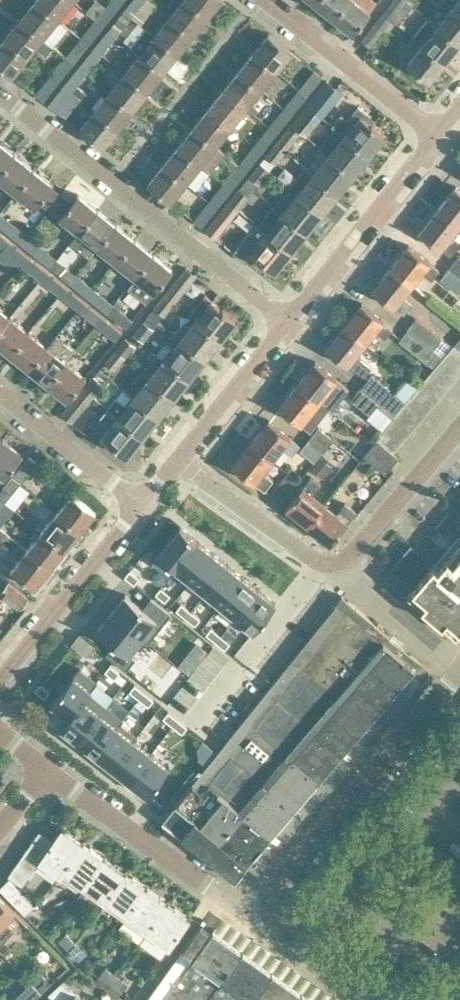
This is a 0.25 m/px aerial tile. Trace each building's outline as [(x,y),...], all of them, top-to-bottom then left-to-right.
[(43,36),(58,18),(35,0),(20,19),(43,37),(43,36)] [(72,0),(35,0),(58,18),(72,0)] [(119,6),(112,0),(110,0),(96,18),(104,25),(119,6)] [(145,0),(131,0),(124,9),(132,16),(145,0)] [(208,15),(189,0),(182,0),(169,16),(193,34),(208,15)] [(208,15),(220,0),(189,0),(208,15)] [(345,0),(315,0),(313,1),(332,16),(345,0)] [(356,0),(345,0),(332,16),(353,33),(370,11),(356,0)] [(383,10),(399,22),(413,5),(406,0),(391,0),(383,10)] [(453,5),(438,24),(459,42),(459,10),(453,5)] [(124,9),(109,28),(117,35),(132,16),(124,9)] [(398,23),(399,22),(383,10),(360,38),(368,45),(390,17),(398,23)] [(178,53),(193,34),(169,16),(155,34),(178,53)] [(459,42),(438,24),(429,17),(415,35),(423,43),(445,60),(459,42)] [(89,44),(104,25),(96,18),(81,37),(89,44)] [(54,45),(43,36),(43,37),(20,19),(5,38),(27,56),(36,45),(47,54),(54,45)] [(101,54),(117,35),(109,28),(93,47),(101,54)] [(269,32),(253,51),(275,70),(284,59),(294,67),(301,58),(269,32)] [(162,71),(178,53),(155,34),(140,53),(162,71)] [(74,62),(89,44),(81,37),(66,56),(74,62)] [(27,56),(5,38),(0,43),(0,66),(12,75),(27,56)] [(429,80),(445,60),(423,43),(407,63),(429,80)] [(87,72),(101,54),(93,47),(78,66),(87,72)] [(260,88),(275,70),(253,51),(238,70),(260,88)] [(147,91),(162,71),(140,53),(124,72),(147,91)] [(59,81),(74,62),(66,56),(51,75),(59,81)] [(63,85),(71,91),(72,90),(87,72),(78,66),(63,85)] [(314,69),(299,88),(307,95),(322,75),(314,69)] [(260,88),(238,70),(223,89),(246,107),(246,106),(256,114),(265,104),(255,95),(260,88)] [(132,109),(147,91),(124,72),(110,91),(132,109)] [(43,100),(59,81),(51,75),(35,94),(43,100)] [(326,80),(307,104),(322,116),(342,92),(326,80)] [(72,90),(71,91),(63,85),(48,104),(66,118),(82,98),(72,90)] [(292,113),(307,95),(299,88),(284,107),(292,113)] [(230,126),(246,107),(223,89),(208,108),(230,126)] [(117,128),(132,109),(110,91),(94,110),(117,128)] [(307,136),(322,116),(307,104),(291,124),(301,131),(307,136)] [(332,125),(345,135),(369,154),(370,154),(369,153),(384,134),(374,126),(375,125),(373,123),(376,119),(358,105),(348,118),(342,113),(332,125)] [(277,132),(292,113),(284,107),(269,125),(277,132)] [(216,144),(230,126),(208,108),(193,126),(216,144)] [(102,147),(117,128),(94,110),(79,129),(102,147)] [(285,151),(301,131),(291,124),(276,143),(285,151)] [(262,151),(277,132),(269,125),(254,145),(262,151)] [(225,152),(216,144),(193,126),(178,144),(201,163),(211,170),(225,152)] [(369,155),(369,154),(345,135),(329,154),(353,174),(354,173),(353,172),(368,154),(369,155)] [(15,153),(0,142),(0,173),(15,153)] [(270,170),(285,151),(276,143),(260,162),(270,170)] [(186,182),(201,163),(178,144),(163,164),(186,182)] [(247,169),(262,151),(254,145),(239,163),(247,169)] [(35,169),(15,153),(0,173),(0,180),(16,193),(35,169)] [(353,174),(329,154),(313,173),(338,193),(337,192),(352,173),(353,174)] [(254,189),(270,170),(260,162),(245,181),(254,189)] [(232,188),(247,169),(239,163),(224,182),(232,188)] [(170,201),(186,182),(163,164),(147,183),(170,201)] [(49,209),(61,194),(52,186),(53,184),(35,169),(16,193),(35,208),(40,201),(49,209)] [(338,194),(338,193),(313,173),(298,193),(322,212),(323,212),(322,211),(337,193),(338,194)] [(238,208),(254,189),(245,181),(229,201),(238,208)] [(217,206),(232,188),(224,182),(209,200),(217,206)] [(437,208),(459,227),(459,189),(455,185),(437,208)] [(78,231),(96,208),(77,193),(71,202),(61,194),(49,209),(78,231)] [(322,213),(322,212),(298,193),(285,209),(282,212),(307,232),(307,231),(306,231),(321,212),(322,213)] [(201,226),(217,206),(209,200),(194,220),(201,226)] [(215,237),(238,208),(229,201),(206,230),(215,237)] [(306,232),(307,232),(282,212),(285,209),(276,202),(264,217),(262,216),(256,223),(267,231),(291,251),(292,251),(291,250),(306,231),(306,232)] [(96,246),(114,222),(96,208),(78,231),(90,241),(83,250),(91,256),(97,247),(96,246)] [(437,208),(419,231),(440,248),(441,247),(451,255),(459,245),(459,246),(459,227),(437,208)] [(1,212),(0,213),(0,224),(22,242),(28,234),(1,212)] [(115,262),(134,238),(114,222),(96,246),(97,247),(115,262)] [(291,252),(291,251),(267,231),(256,223),(233,252),(245,261),(252,252),(261,259),(260,260),(263,263),(264,262),(274,270),(290,251),(291,252)] [(0,233),(0,246),(2,248),(9,240),(0,233)] [(57,258),(28,234),(22,242),(51,265),(57,258)] [(134,276),(153,253),(134,238),(115,262),(134,276)] [(16,271),(21,264),(28,255),(9,240),(2,248),(3,248),(0,252),(0,257),(16,271)] [(409,244),(390,267),(412,283),(421,271),(432,279),(439,269),(429,261),(430,261),(409,244)] [(69,280),(80,265),(62,252),(57,258),(51,265),(69,280)] [(146,301),(172,269),(153,253),(134,276),(136,278),(128,287),(146,301)] [(450,266),(459,274),(459,254),(450,266)] [(28,255),(21,264),(39,278),(45,271),(46,270),(28,255)] [(82,266),(80,265),(69,280),(88,295),(95,287),(76,273),(82,266)] [(187,266),(164,295),(174,303),(196,274),(187,266)] [(450,266),(441,278),(458,293),(459,291),(459,274),(450,266)] [(402,295),(412,283),(390,267),(372,289),(394,306),(404,314),(412,303),(402,295)] [(47,270),(40,279),(59,294),(66,286),(47,270)] [(85,301),(66,286),(59,294),(78,309),(85,301)] [(113,302),(95,287),(88,295),(107,310),(113,302)] [(205,294),(189,314),(196,320),(219,339),(220,339),(221,338),(220,338),(236,318),(225,310),(226,309),(223,307),(222,308),(205,294)] [(163,317),(174,303),(164,295),(153,309),(149,314),(157,320),(161,315),(163,317)] [(114,303),(113,302),(107,310),(126,325),(132,317),(127,314),(131,308),(124,303),(123,304),(117,300),(114,303)] [(78,309),(96,323),(102,315),(85,301),(78,309)] [(362,302),(344,325),(365,342),(374,329),(385,337),(393,327),(383,319),(362,302)] [(10,315),(0,307),(0,328),(10,315)] [(152,326),(157,320),(149,314),(145,320),(144,319),(134,332),(145,341),(155,327),(152,326)] [(29,330),(10,315),(0,328),(0,345),(10,353),(9,354),(10,354),(29,330)] [(116,339),(121,331),(102,315),(96,323),(116,339)] [(417,317),(408,328),(444,356),(446,353),(453,345),(417,317)] [(205,357),(219,339),(196,320),(180,339),(204,358),(205,359),(206,358),(205,357)] [(355,354),(365,342),(344,325),(326,347),(347,364),(357,371),(358,370),(365,375),(371,366),(355,354)] [(444,356),(408,328),(399,340),(435,367),(438,363),(444,356)] [(28,369),(47,346),(29,330),(10,354),(17,360),(18,359),(29,368),(28,369)] [(47,384),(73,352),(72,351),(74,349),(57,335),(48,346),(47,346),(28,369),(36,375),(37,374),(47,383),(47,384)] [(125,336),(115,350),(124,358),(135,344),(125,336)] [(189,377),(204,358),(180,339),(165,359),(188,378),(189,378),(190,377),(189,377)] [(454,345),(453,345),(446,353),(459,365),(459,350),(454,345)] [(115,369),(124,358),(115,350),(106,361),(115,369)] [(66,400),(85,376),(73,367),(80,358),(73,352),(47,384),(55,390),(55,389),(66,398),(65,399),(66,400)] [(444,356),(438,363),(456,378),(459,374),(459,365),(446,353),(444,356)] [(174,396),(188,378),(165,359),(149,378),(173,397),(174,398),(175,397),(174,396)] [(298,383),(329,408),(331,410),(348,388),(336,378),(336,377),(315,361),(298,383)] [(456,378),(438,363),(435,367),(430,372),(448,388),(456,378)] [(440,397),(448,388),(430,372),(422,381),(440,397)] [(396,412),(399,409),(406,400),(397,392),(395,394),(389,390),(390,388),(372,373),(363,384),(381,399),(380,400),(396,412)] [(94,374),(83,388),(92,396),(104,382),(94,374)] [(158,415),(173,397),(149,378),(134,397),(157,416),(158,417),(159,416),(158,415)] [(440,397),(422,381),(414,391),(433,406),(440,397)] [(329,408),(318,400),(298,383),(279,406),(300,423),(301,422),(311,430),(329,408)] [(351,398),(370,413),(380,401),(361,386),(351,398)] [(71,422),(92,396),(83,388),(62,414),(71,422)] [(433,406),(414,391),(406,400),(425,415),(433,406)] [(143,435),(157,416),(134,397),(119,415),(118,417),(142,436),(143,437),(143,436),(143,435)] [(425,415),(406,400),(399,409),(417,425),(425,415)] [(126,455),(142,436),(118,417),(119,415),(108,406),(100,417),(111,426),(103,436),(113,444),(112,445),(115,448),(116,447),(126,455)] [(417,425),(399,409),(396,412),(390,418),(409,434),(417,425)] [(358,413),(349,420),(363,437),(372,429),(358,413)] [(409,434),(390,418),(382,428),(401,443),(409,434)] [(269,419),(251,441),(272,458),(282,446),(292,454),(300,444),(290,436),(269,419)] [(319,426),(308,440),(322,451),(325,447),(330,451),(338,441),(319,426)] [(401,443),(382,428),(375,437),(376,438),(393,453),(401,443)] [(23,453),(22,452),(21,453),(11,444),(4,438),(0,442),(0,482),(23,453)] [(398,457),(393,453),(376,438),(363,455),(385,473),(398,457)] [(322,451),(308,440),(300,450),(314,461),(322,451)] [(263,469),(272,458),(251,441),(233,464),(264,489),(274,477),(263,469)] [(28,457),(12,476),(20,482),(35,463),(28,457)] [(270,493),(281,502),(299,480),(288,471),(270,493)] [(20,482),(12,476),(0,491),(0,497),(5,501),(20,482)] [(308,525),(325,503),(313,493),(320,483),(311,476),(303,486),(302,485),(285,506),(308,525)] [(96,511),(72,492),(56,511),(79,530),(80,531),(86,523),(85,522),(94,512),(95,512),(96,511)] [(356,511),(345,502),(337,512),(325,503),(308,525),(331,543),(356,511)] [(70,541),(79,530),(56,511),(41,530),(64,549),(65,550),(71,542),(70,541)] [(449,525),(455,517),(448,511),(441,518),(449,525)] [(449,525),(441,518),(435,526),(443,532),(449,525)] [(180,526),(152,561),(166,573),(170,576),(176,568),(198,540),(180,526)] [(56,560),(64,549),(41,530),(26,548),(51,568),(56,561),(56,560)] [(198,540),(176,568),(190,580),(213,552),(198,540)] [(447,557),(438,567),(433,563),(410,543),(410,544),(409,545),(398,558),(389,568),(412,588),(426,600),(421,605),(442,623),(447,618),(459,629),(459,541),(447,557)] [(50,569),(51,568),(26,548),(11,568),(35,587),(41,579),(49,568),(50,569)] [(213,552),(190,580),(205,592),(228,564),(213,552)] [(228,564),(205,592),(220,604),(243,576),(228,564)] [(130,569),(125,575),(134,583),(139,577),(130,569)] [(243,576),(220,604),(235,615),(235,616),(258,588),(243,576)] [(10,581),(1,592),(19,607),(28,596),(10,581)] [(161,586),(155,593),(165,600),(170,594),(161,586)] [(235,615),(232,619),(250,634),(276,602),(258,588),(235,616),(235,615)] [(111,611),(145,638),(144,639),(148,642),(171,613),(151,596),(142,607),(126,593),(111,611)] [(226,760),(209,780),(282,843),(306,816),(311,809),(323,795),(330,788),(354,760),(358,755),(370,741),(377,733),(402,704),(429,673),(429,667),(421,661),(389,636),(390,635),(352,603),(342,594),(341,596),(340,597),(335,604),(330,611),(330,610),(329,612),(324,619),(323,618),(322,620),(323,620),(317,626),(316,628),(311,634),(309,635),(310,636),(309,637),(305,643),(304,642),(303,644),(304,644),(298,651),(298,650),(297,652),(292,658),(291,660),(286,666),(285,667),(285,668),(280,674),(279,674),(278,675),(279,676),(273,682),(272,683),(267,690),(265,691),(266,691),(261,698),(260,698),(259,699),(254,706),(254,705),(253,707),(248,714),(247,713),(246,715),(247,715),(241,721),(240,722),(240,723),(235,729),(234,730),(234,731),(229,737),(228,737),(227,738),(227,739),(222,745),(221,746),(216,752),(226,760)] [(181,603),(176,609),(186,617),(191,610),(181,603)] [(191,610),(186,617),(195,624),(200,618),(191,610)] [(111,611),(97,629),(114,642),(106,653),(126,669),(136,657),(132,654),(137,648),(144,639),(145,638),(111,611)] [(211,627),(206,633),(215,641),(220,634),(211,627)] [(220,634),(215,641),(225,648),(230,642),(220,634)] [(196,643),(189,651),(200,660),(207,651),(196,643)] [(100,655),(95,662),(105,670),(110,663),(100,655)] [(110,663),(105,670),(114,678),(119,671),(110,663)] [(52,700),(51,702),(68,716),(69,716),(89,691),(98,681),(89,674),(79,666),(52,700)] [(40,682),(35,689),(44,696),(49,690),(40,682)] [(135,683),(130,690),(139,697),(144,691),(135,683)] [(68,716),(60,726),(78,740),(106,704),(89,691),(69,716),(68,716)] [(144,691),(139,697),(148,705),(154,698),(144,691)] [(106,704),(78,740),(95,753),(120,721),(121,722),(124,718),(106,704)] [(168,710),(163,717),(173,724),(178,718),(168,710)] [(178,718),(173,724),(182,732),(187,725),(178,718)] [(120,721),(95,753),(112,766),(134,738),(135,739),(138,735),(121,722),(120,721)] [(134,738),(112,766),(129,780),(151,752),(135,739),(134,738)] [(151,752),(129,780),(147,794),(169,766),(151,752)] [(192,783),(201,790),(209,780),(226,760),(216,752),(216,753),(215,753),(214,754),(215,754),(209,761),(208,762),(192,783)] [(201,790),(185,811),(243,861),(257,872),(282,843),(209,780),(201,790)] [(191,803),(201,790),(192,783),(176,803),(162,820),(171,827),(185,811),(191,803)] [(185,811),(171,827),(235,877),(236,876),(232,873),(243,861),(185,811)] [(62,872),(84,841),(62,826),(52,839),(39,830),(8,874),(22,884),(39,860),(61,876),(63,873),(62,872)] [(83,886),(105,856),(104,856),(84,842),(84,841),(62,872),(63,873),(64,872),(84,886),(83,886)] [(105,901),(126,871),(125,871),(105,857),(105,856),(83,886),(84,887),(85,886),(105,901)] [(126,917),(147,886),(126,872),(127,872),(126,871),(105,901),(104,901),(105,902),(106,901),(126,916),(126,917)] [(17,906),(26,897),(8,879),(0,887),(0,889),(17,906)] [(147,932),(168,901),(148,887),(147,886),(126,917),(127,917),(127,916),(147,931),(147,932)] [(0,897),(0,942),(13,929),(6,922),(16,913),(0,897)] [(34,906),(26,897),(17,906),(25,914),(34,906)] [(169,947),(190,917),(189,916),(175,907),(169,902),(168,901),(147,932),(148,932),(168,946),(169,947)] [(243,949),(242,949),(242,950),(213,929),(214,928),(213,927),(210,930),(200,923),(146,999),(207,999),(243,949)] [(59,940),(68,950),(75,942),(66,933),(59,940)] [(85,953),(75,942),(68,950),(78,960),(85,953)] [(273,970),(272,970),(243,950),(244,949),(243,949),(207,999),(253,999),(273,970)] [(118,977),(130,958),(121,952),(110,971),(118,977)] [(110,985),(116,977),(105,969),(99,977),(110,985)] [(303,992),(302,991),(302,992),(274,972),(274,971),(273,970),(253,999),(297,999),(303,992)] [(128,986),(116,977),(110,985),(122,994),(128,986)] [(19,990),(8,999),(28,999),(19,990)] [(303,993),(304,992),(303,992),(297,999),(313,999),(303,993)]
